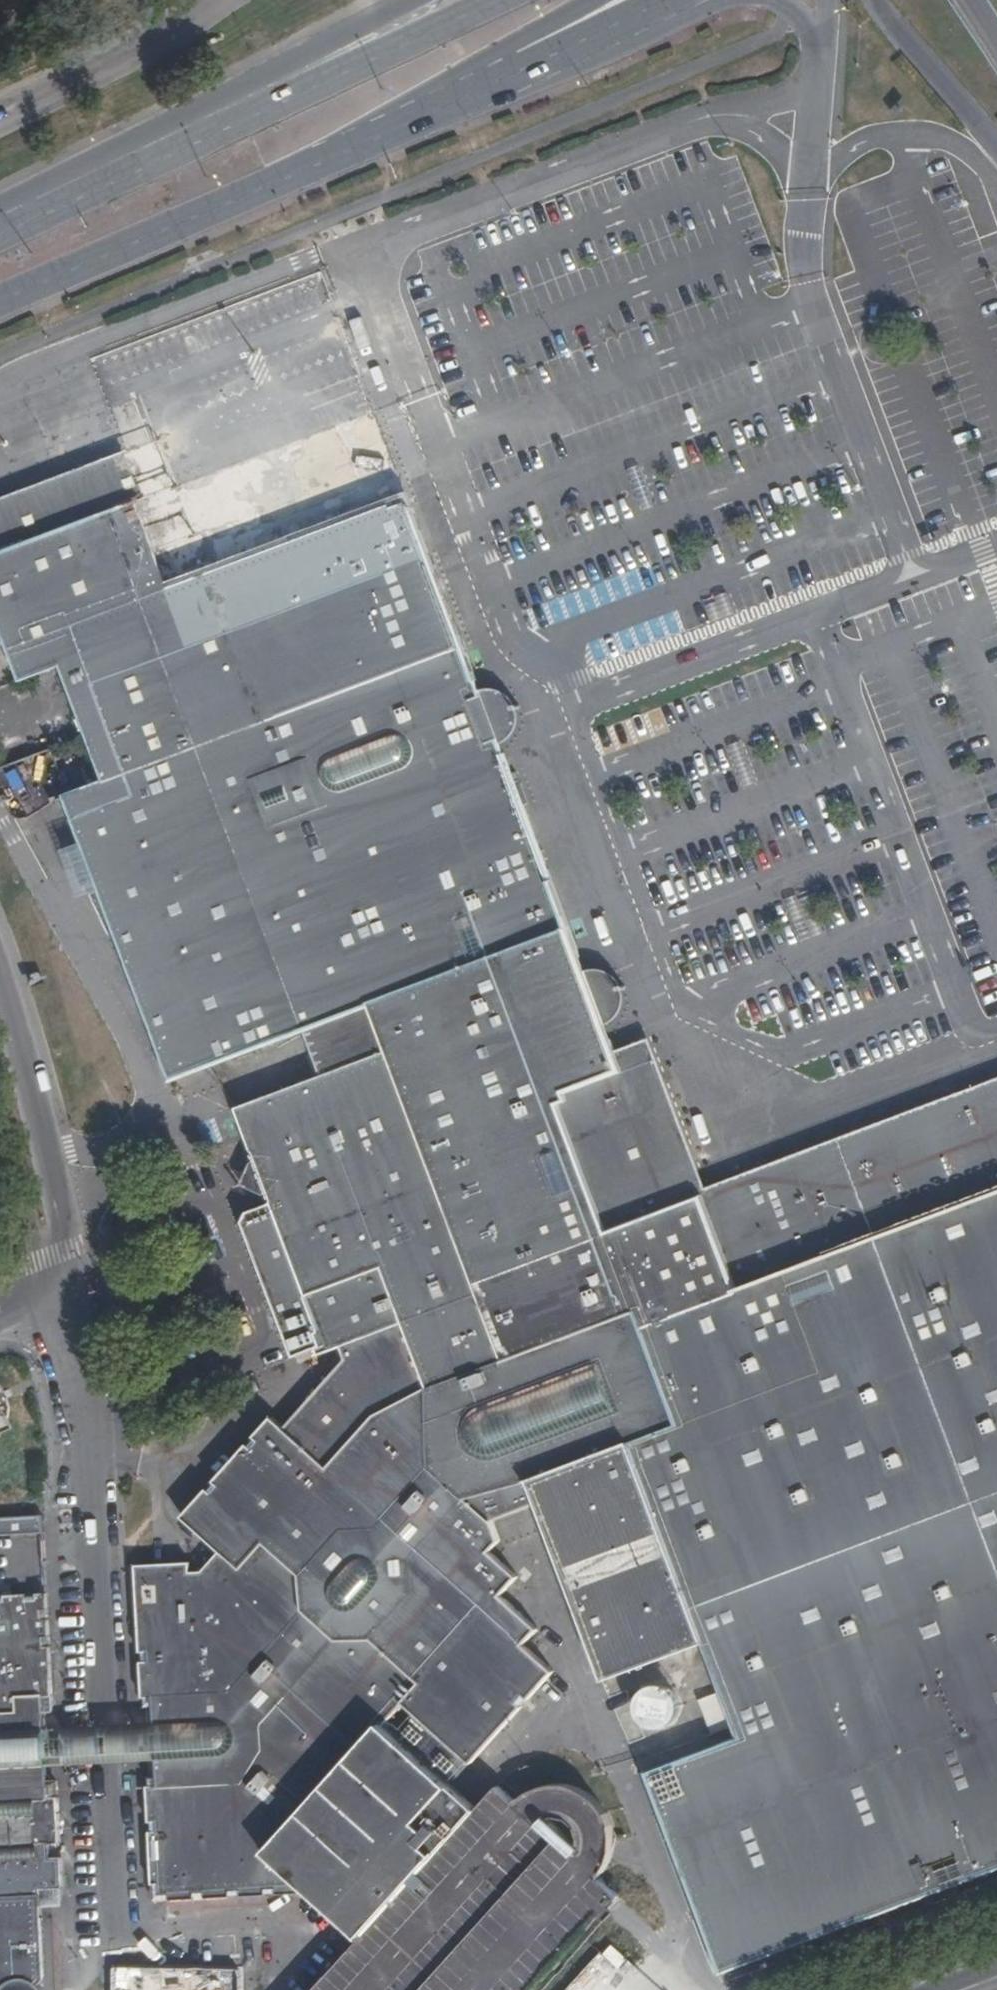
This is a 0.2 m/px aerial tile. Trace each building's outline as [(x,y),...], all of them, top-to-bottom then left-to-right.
[(528,1482),(533,1480),(608,1679),(706,1642),(724,1692),(701,1700),(713,1732),(736,1724),(741,1737),(648,1772),(723,1971),(994,1869),(996,1868),(996,1086),(703,1196),(659,1077),(652,1060),(646,1054),(641,1052),(633,1051),(617,1057),(558,900),(375,411),(177,486),(159,440),(0,500),(0,619),(4,629),(0,630),(0,679),(3,686),(64,665),(107,780),(67,794),(174,1081),(306,1032),(322,1075),(235,1107),(326,1348),(335,1344),(342,1363),(287,1427),(275,1416),(186,1520),(228,1555),(209,1575),(198,1575),(197,1566),(157,1567),(135,1567),(135,1568),(144,1720),(153,1719),(153,1733),(153,1746),(154,1760),(154,1773),(147,1774),(153,1900),(191,1898),(301,1892),(305,1889),(361,1938),(314,1989),(533,1989),(585,1933),(603,1913),(609,1906),(620,1894),(600,1876),(608,1864),(612,1852),(613,1838),(613,1826),(610,1821),(607,1814),(597,1800),(582,1789),(567,1784),(549,1784),(532,1790),(520,1798),(502,1780),(473,1813),(398,1744),(383,1731),(403,1711),(429,1735),(470,1770),(526,1706),(552,1677),(524,1653),(538,1636),(500,1603),(517,1584),(488,1558),(502,1543),(494,1521),(537,1505),(528,1482)] [(12,1430),(4,1413),(0,1414),(0,1413),(0,1435),(12,1430)] [(37,1907),(53,1906),(61,1906),(61,1898),(61,1890),(63,1889),(62,1858),(51,1859),(51,1845),(61,1844),(57,1782),(49,1783),(48,1768),(48,1754),(47,1739),(46,1714),(54,1713),(47,1587),(0,1591),(0,1900),(14,1899),(22,1907),(37,1906),(37,1907)] [(0,1900),(0,1989),(39,1989),(35,1986),(42,1979),(37,1907),(37,1906),(22,1907),(14,1899),(0,1900)]
